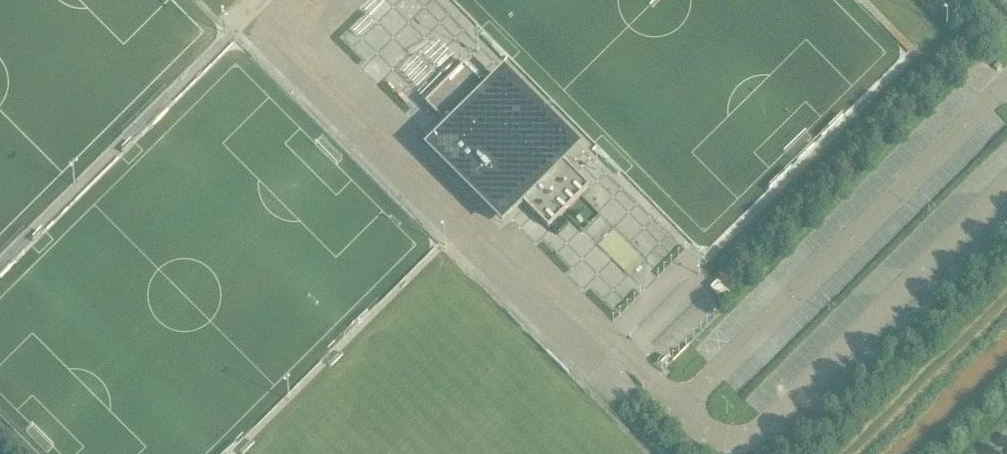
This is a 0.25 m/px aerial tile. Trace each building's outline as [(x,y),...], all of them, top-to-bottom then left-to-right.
[(503,229),(525,206),(549,230),(590,189),(555,153),(570,137),(519,85),(503,101),(467,65),(425,106),(448,128),(425,151),(503,229)]
